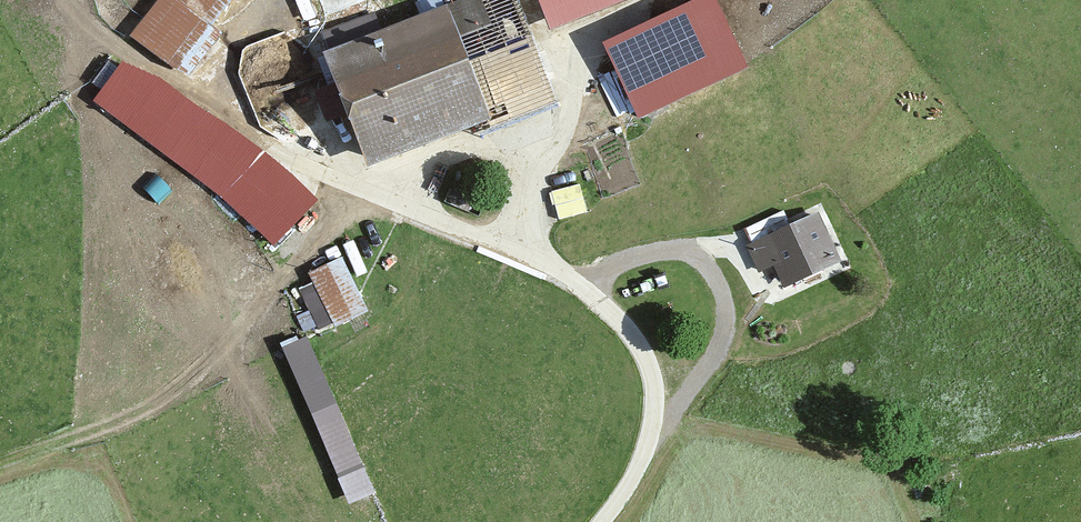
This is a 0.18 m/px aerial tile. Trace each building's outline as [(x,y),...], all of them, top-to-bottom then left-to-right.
[(135,33),(193,75),(225,33),(217,22),(234,0),(160,0),(135,33)] [(335,47),(376,162),(553,99),(518,0),(466,0),(335,47)] [(553,29),(626,0),(541,0),(553,29)] [(608,41),(642,115),(748,66),(717,0),(696,0),(608,41)] [(171,83),(121,63),(96,97),(229,205),(222,214),(265,250),(314,193),(171,83)] [(584,180),(562,186),(571,215),(592,208),(584,180)] [(749,226),(754,237),(791,220),(785,209),(749,226)] [(846,259),(823,211),(759,241),(783,289),(846,259)] [(321,329),(370,309),(348,256),(299,275),(321,329)] [(315,330),(287,341),(350,503),(379,492),(315,330)]
